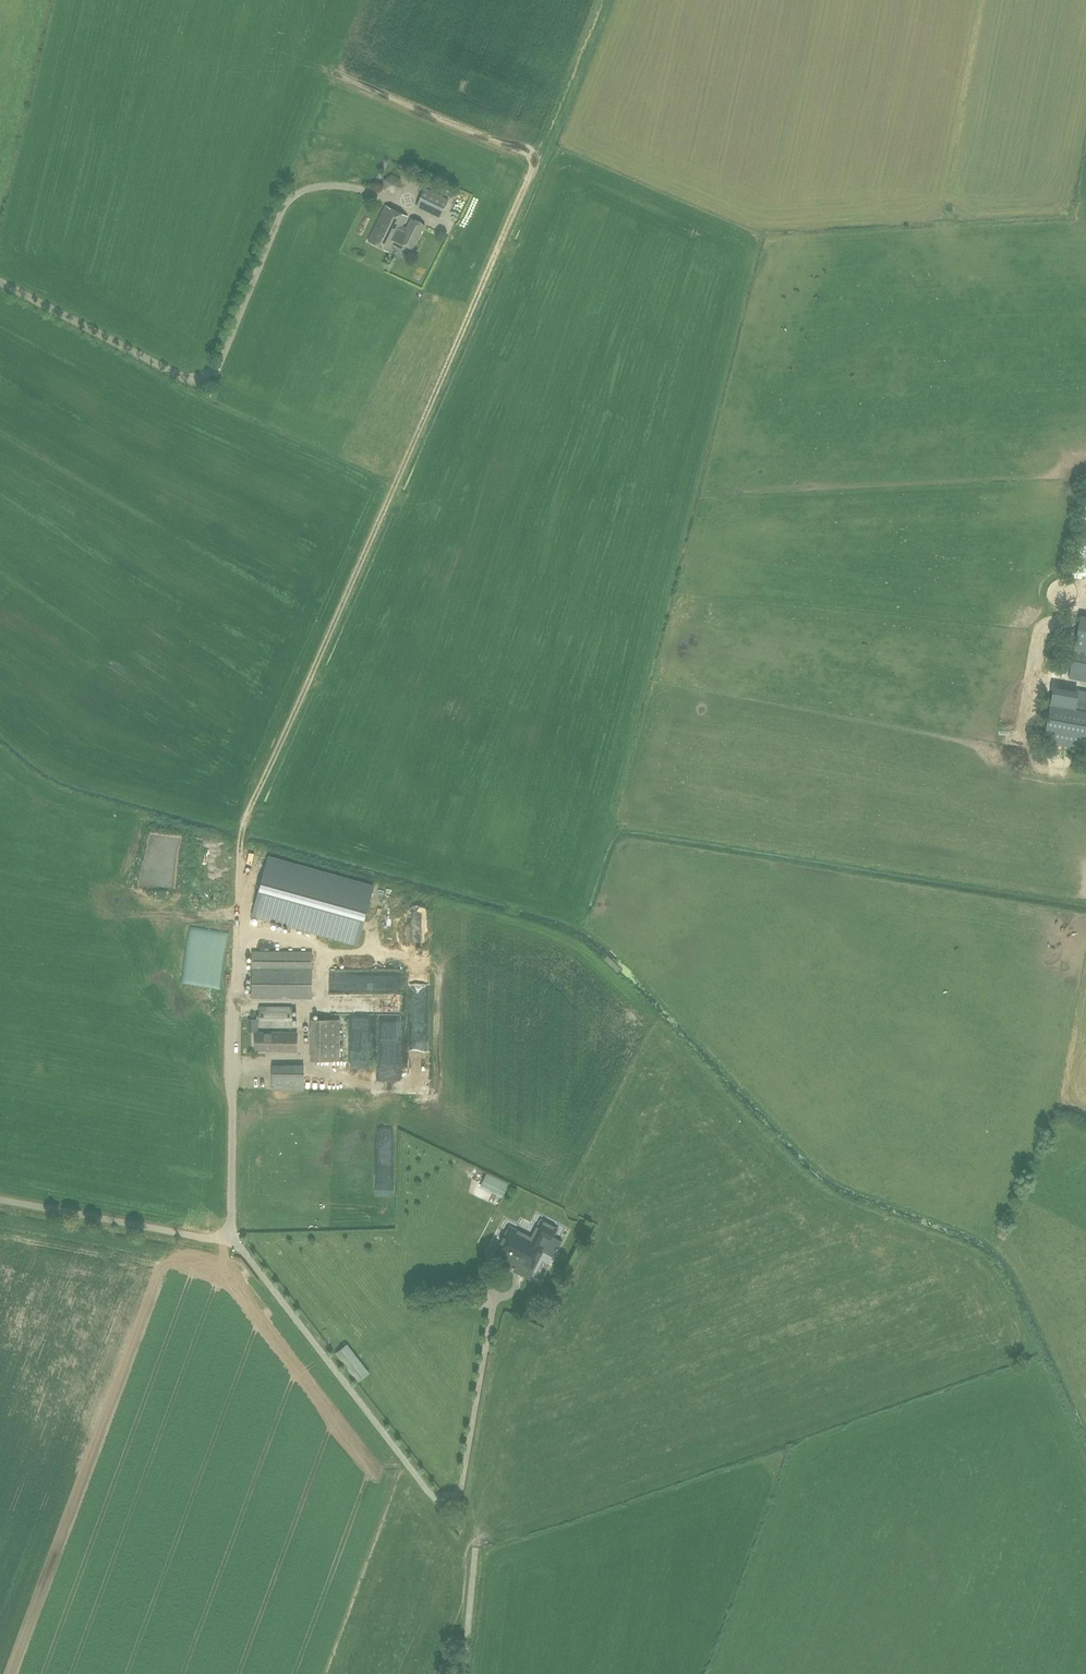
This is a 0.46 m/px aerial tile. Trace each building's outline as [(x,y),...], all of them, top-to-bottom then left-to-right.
[(439,217),(448,199),(424,188),(416,206),(439,217)] [(368,241),(390,252),(407,216),(386,205),(368,241)] [(411,218),(400,242),(413,248),(425,225),(411,218)] [(1075,643),(1085,645),(1085,615),(1081,614),(1075,643)] [(1075,643),(1069,678),(1085,681),(1085,645),(1075,643)] [(1078,690),(1077,695),(1065,693),(1059,729),(1085,734),(1085,691),(1078,690)] [(267,859),(252,913),(357,942),(372,888),(267,859)] [(332,964),(362,965),(362,946),(332,946),(332,964)] [(312,951),(252,951),(252,998),(312,998),(312,951)] [(611,955),(607,959),(620,973),(624,969),(611,955)] [(402,971),(356,972),(356,991),(379,991),(379,988),(402,988),(402,971)] [(292,1006),(259,1006),(259,1026),(292,1027),(292,1006)] [(313,1060),(339,1060),(339,1019),(313,1018),(313,1060)] [(271,1032),(256,1032),(255,1049),(271,1050),(297,1051),(297,1032),(271,1032)] [(304,1067),(272,1066),(272,1089),(304,1090),(304,1067)] [(373,1072),(362,1079),(367,1088),(378,1081),(373,1072)] [(508,1183),(486,1173),(480,1187),(501,1197),(508,1183)] [(532,1238),(511,1227),(498,1253),(529,1269),(542,1244),(541,1243),(543,1238),(550,1241),(557,1229),(541,1220),(532,1238)] [(501,1236),(505,1230),(496,1226),(493,1232),(501,1236)] [(369,1373),(348,1345),(336,1354),(357,1382),(369,1373)]
